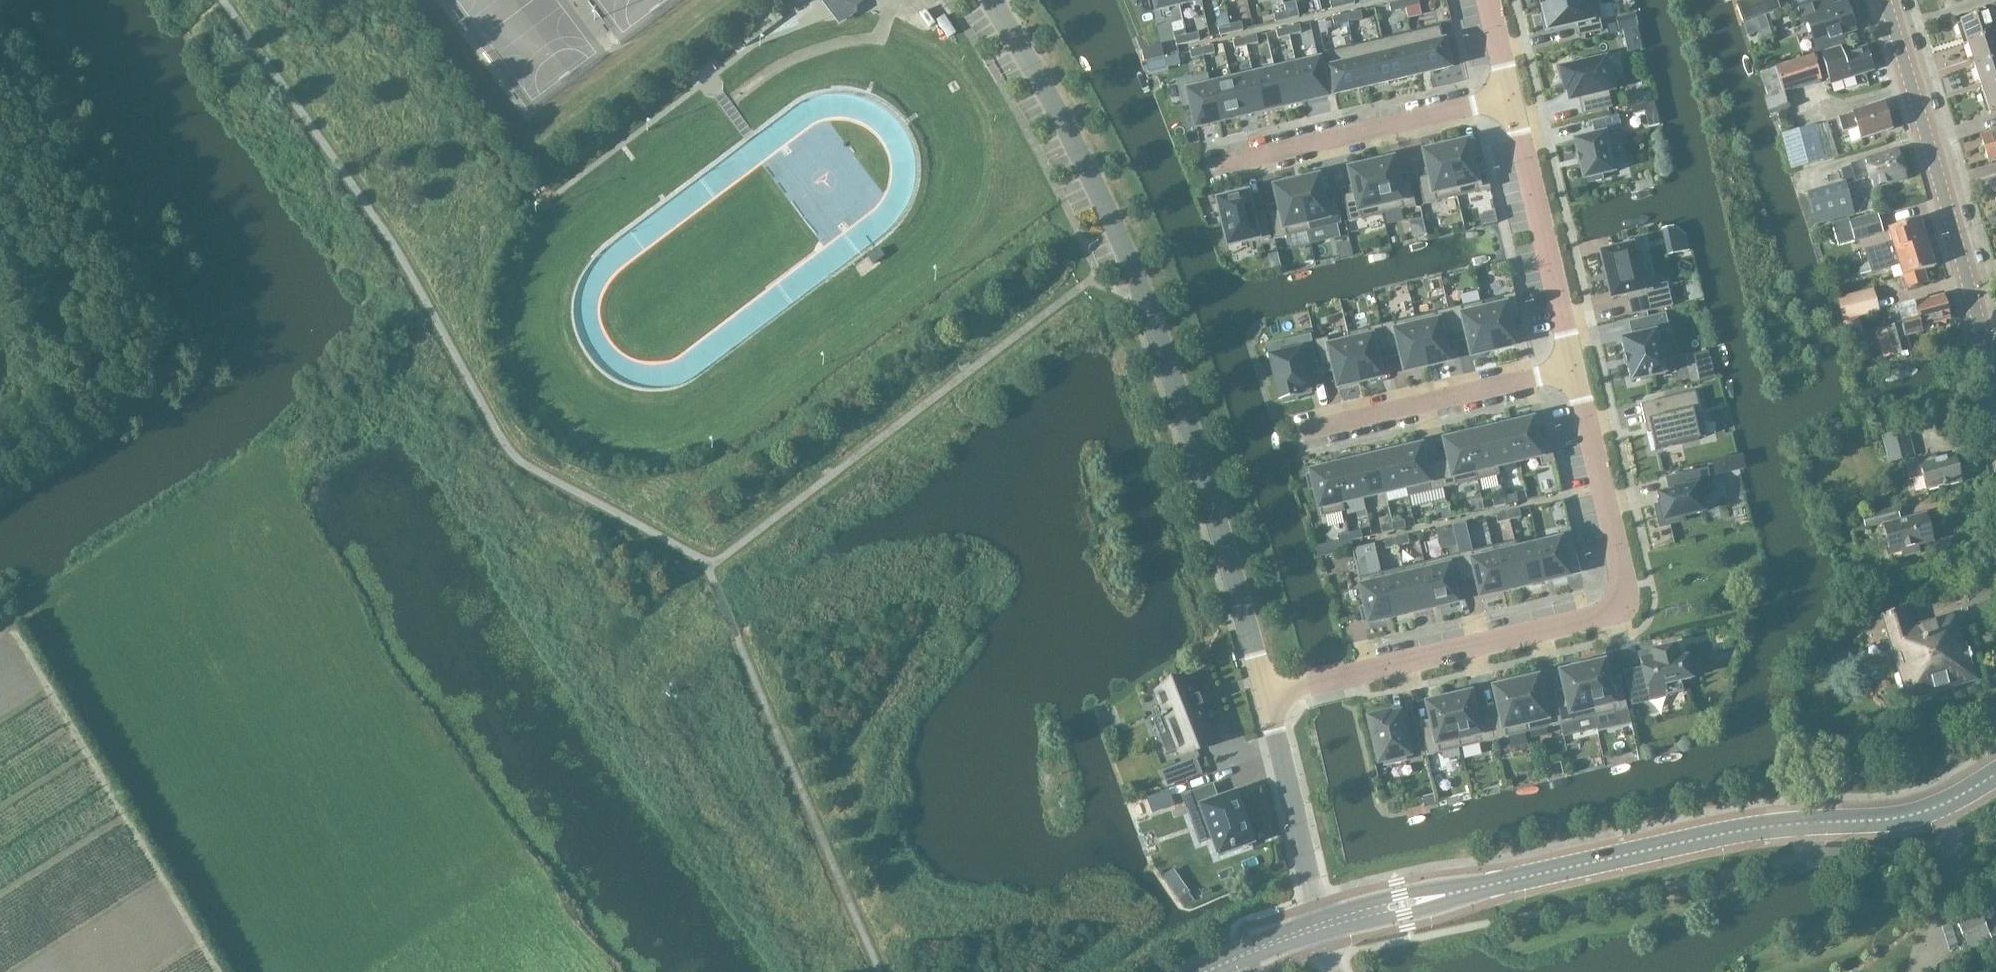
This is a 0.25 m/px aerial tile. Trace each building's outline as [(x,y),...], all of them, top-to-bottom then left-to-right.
[(1178,0),(1154,0),(1156,10),(1179,5),(1178,0)] [(1341,0),(1337,0),(1329,2),(1331,10),(1343,7),(1341,0)] [(1403,1),(1405,9),(1419,6),(1418,0),(1406,0),(1403,1)] [(1542,7),(1542,9),(1543,9),(1544,15),(1540,16),(1544,31),(1574,24),(1577,36),(1601,31),(1598,18),(1600,18),(1596,0),(1571,0),(1542,7)] [(1738,3),(1743,18),(1777,7),(1775,0),(1747,0),(1738,3)] [(1840,48),(1845,46),(1841,34),(1854,30),(1845,4),(1833,8),(1830,0),(1817,0),(1796,7),(1801,23),(1807,21),(1819,55),(1821,54),(1820,54),(1839,47),(1840,48)] [(1403,1),(1389,4),(1391,13),(1405,9),(1403,1)] [(1297,9),(1285,12),(1287,20),(1299,17),(1297,9)] [(1360,11),(1346,14),(1348,23),(1362,19),(1360,11)] [(1285,12),(1273,15),(1275,23),(1287,20),(1285,12)] [(1242,13),(1219,15),(1220,24),(1243,21),(1242,13)] [(1995,38),(1995,25),(1994,26),(1990,13),(1960,22),(1961,24),(1957,26),(1960,36),(1965,36),(1968,46),(1995,38)] [(1348,23),(1346,14),(1332,18),(1334,26),(1348,23)] [(1241,23),(1229,25),(1231,33),(1243,30),(1241,23)] [(1231,33),(1229,25),(1218,28),(1219,36),(1231,33)] [(1299,25),(1287,28),(1289,36),(1301,33),(1299,26),(1299,25)] [(1440,26),(1410,33),(1420,74),(1450,67),(1440,26)] [(1287,28),(1276,31),(1278,39),(1289,36),(1287,28)] [(1198,33),(1186,35),(1188,43),(1200,40),(1198,33)] [(1410,33),(1382,39),(1392,81),(1420,74),(1410,33)] [(1186,35),(1174,38),(1176,46),(1188,43),(1186,35)] [(1256,35),(1244,38),(1246,46),(1258,43),(1256,36),(1256,35)] [(1244,38),(1233,41),(1234,49),(1246,46),(1244,38)] [(1995,62),(1995,38),(1968,46),(1975,69),(1995,62)] [(1382,39),(1353,46),(1363,88),(1392,81),(1382,39)] [(1213,46),(1201,48),(1203,56),(1215,53),(1213,46)] [(1353,46),(1324,53),(1334,95),(1363,88),(1353,46)] [(1842,55),(1840,48),(1839,47),(1820,54),(1821,54),(1819,55),(1775,69),(1759,74),(1767,96),(1764,98),(1769,116),(1788,110),(1782,93),(1820,81),(1817,69),(1825,66),(1830,84),(1872,70),(1871,66),(1872,63),(1870,55),(1867,54),(1865,47),(1842,55)] [(1201,48),(1189,51),(1191,59),(1203,56),(1201,48)] [(1319,61),(1297,67),(1305,101),(1327,96),(1319,61)] [(1561,67),(1566,90),(1568,89),(1571,99),(1578,98),(1582,114),(1611,108),(1607,91),(1611,90),(1604,61),(1580,66),(1579,62),(1561,67)] [(1995,87),(1995,62),(1975,69),(1982,91),(1995,87)] [(1297,67),(1275,72),(1283,106),(1305,101),(1297,67)] [(1275,72),(1253,77),(1262,112),(1283,106),(1275,72)] [(1218,122),(1210,87),(1207,75),(1177,82),(1183,107),(1190,105),(1196,127),(1218,122)] [(1253,77),(1232,82),(1240,117),(1262,112),(1253,77)] [(1232,82),(1210,87),(1218,122),(1240,117),(1232,82)] [(1982,91),(1983,93),(1980,96),(1982,103),(1986,104),(1990,115),(1995,113),(1995,87),(1982,91)] [(1861,139),(1891,130),(1883,103),(1853,113),(1838,118),(1842,132),(1857,128),(1861,139)] [(1617,118),(1593,123),(1596,136),(1574,141),(1583,180),(1587,179),(1587,183),(1602,180),(1601,176),(1613,173),(1605,135),(1620,131),(1617,118)] [(1828,122),(1782,134),(1792,170),(1838,156),(1828,122)] [(1980,138),(1989,165),(1995,163),(1995,133),(1980,138)] [(1467,143),(1445,148),(1457,197),(1490,189),(1484,163),(1472,166),(1467,143)] [(1457,197),(1445,148),(1424,153),(1429,176),(1417,179),(1423,205),(1457,197)] [(1873,188),(1906,178),(1898,151),(1840,168),(1846,183),(1870,177),(1873,188)] [(1392,161),(1371,166),(1382,215),(1416,207),(1410,181),(1398,183),(1392,161)] [(1382,215),(1371,166),(1349,171),(1354,194),(1343,197),(1349,222),(1382,215)] [(1318,178),(1296,183),(1308,232),(1341,224),(1335,198),(1323,201),(1318,178)] [(1308,232),(1296,183),(1274,188),(1280,211),(1268,214),(1274,240),(1308,232)] [(1816,225),(1854,215),(1845,184),(1807,195),(1816,225)] [(1270,239),(1264,214),(1252,217),(1247,195),(1234,198),(1233,194),(1218,197),(1219,201),(1218,201),(1228,245),(1255,239),(1256,242),(1270,239)] [(1876,214),(1849,223),(1854,241),(1882,233),(1876,214)] [(1868,262),(1926,244),(1919,221),(1888,230),(1891,242),(1865,250),(1868,262)] [(1632,244),(1600,252),(1611,299),(1627,295),(1632,314),(1671,305),(1666,284),(1643,289),(1632,244)] [(1934,267),(1926,244),(1868,262),(1872,273),(1898,265),(1902,277),(1903,277),(1906,288),(1926,282),(1923,271),(1934,267)] [(1874,288),(1836,297),(1842,321),(1880,311),(1874,288)] [(1504,306),(1485,311),(1484,311),(1493,351),(1515,346),(1509,323),(1521,320),(1515,294),(1502,297),(1504,306)] [(1882,315),(1847,325),(1858,365),(1909,351),(1905,336),(1921,332),(1919,327),(1949,319),(1942,296),(1897,308),(1901,323),(1886,328),(1882,315)] [(1482,302),(1448,310),(1454,336),(1466,333),(1471,356),(1493,351),(1484,311),(1485,311),(1482,302)] [(1415,317),(1426,366),(1448,361),(1442,338),(1454,336),(1448,310),(1415,317)] [(1664,315),(1629,323),(1632,337),(1621,339),(1631,382),(1666,374),(1656,333),(1668,330),(1664,315)] [(1426,366),(1415,317),(1381,325),(1387,351),(1399,349),(1404,371),(1426,366)] [(1387,351),(1381,325),(1347,333),(1349,343),(1350,343),(1359,382),(1381,377),(1375,354),(1387,351)] [(1285,342),(1287,354),(1270,358),(1280,401),(1282,400),(1283,403),(1296,400),(1295,397),(1297,397),(1297,393),(1309,390),(1304,372),(1317,369),(1309,336),(1285,342)] [(1350,343),(1349,343),(1329,347),(1327,338),(1314,341),(1320,367),(1332,364),(1337,387),(1359,382),(1350,343)] [(1694,342),(1697,365),(1714,363),(1711,339),(1694,342)] [(1693,412),(1699,410),(1694,392),(1640,405),(1645,423),(1648,422),(1651,432),(1647,433),(1647,434),(1651,433),(1655,450),(1699,440),(1699,438),(1693,412)] [(1510,426),(1518,461),(1539,456),(1542,465),(1554,462),(1548,436),(1537,439),(1532,421),(1510,426)] [(1510,426),(1489,431),(1497,466),(1518,461),(1510,426)] [(1467,436),(1477,481),(1499,475),(1497,466),(1489,431),(1467,436)] [(1910,458),(1903,431),(1881,437),(1888,464),(1910,458)] [(1448,460),(1437,463),(1443,489),(1477,481),(1467,436),(1444,442),(1448,460)] [(1397,453),(1405,488),(1407,497),(1443,489),(1437,463),(1425,465),(1421,447),(1397,453)] [(1385,492),(1405,488),(1397,453),(1376,458),(1385,492)] [(1925,492),(1960,482),(1953,456),(1935,461),(1934,458),(1918,462),(1918,463),(1906,466),(1910,480),(1921,477),(1925,492)] [(1376,458),(1355,463),(1363,497),(1385,492),(1376,458)] [(1355,463),(1334,468),(1342,502),(1363,497),(1355,463)] [(1334,468),(1311,473),(1311,475),(1307,476),(1310,489),(1314,488),(1321,517),(1344,512),(1342,502),(1334,468)] [(1655,507),(1660,527),(1683,521),(1682,517),(1702,512),(1699,496),(1712,493),(1706,470),(1667,479),(1670,492),(1657,495),(1659,506),(1655,507)] [(1517,481),(1493,487),(1495,497),(1519,491),(1517,481)] [(1515,494),(1504,497),(1505,505),(1517,502),(1515,494)] [(1504,497),(1492,500),(1494,508),(1505,505),(1504,497)] [(1897,507),(1862,516),(1865,528),(1882,523),(1884,529),(1881,530),(1882,534),(1885,533),(1890,552),(1902,549),(1904,554),(1919,550),(1917,545),(1932,541),(1926,516),(1901,522),(1897,507)] [(1404,509),(1382,513),(1384,522),(1406,519),(1404,509)] [(1521,518),(1519,510),(1507,512),(1509,520),(1521,518)] [(1509,520),(1507,512),(1495,515),(1497,523),(1509,520)] [(1404,521),(1392,523),(1394,531),(1405,528),(1404,521)] [(1380,526),(1382,534),(1394,531),(1392,523),(1380,526)] [(1559,541),(1538,546),(1546,581),(1569,576),(1564,557),(1576,555),(1570,529),(1557,532),(1559,541)] [(1360,531),(1349,533),(1350,541),(1362,538),(1360,531)] [(1349,533),(1337,536),(1339,544),(1350,541),(1349,533)] [(1407,536),(1395,539),(1397,547),(1409,544),(1407,536)] [(1395,539),(1384,541),(1386,549),(1397,547),(1395,539)] [(1515,542),(1492,547),(1503,591),(1525,586),(1517,551),(1515,542)] [(1374,544),(1362,547),(1364,554),(1376,552),(1374,544)] [(1546,581),(1538,546),(1517,551),(1525,586),(1546,581)] [(1492,547),(1458,555),(1464,581),(1476,578),(1480,596),(1503,591),(1492,547)] [(1458,555),(1424,563),(1434,607),(1457,602),(1452,584),(1464,581),(1458,555)] [(1424,563),(1402,568),(1413,612),(1434,607),(1424,563)] [(1402,568),(1381,573),(1391,617),(1413,612),(1402,568)] [(1361,609),(1364,621),(1368,620),(1368,623),(1391,617),(1381,573),(1358,578),(1365,608),(1361,609)] [(1907,701),(1976,680),(1961,631),(1956,632),(1950,615),(1910,628),(1905,609),(1882,617),(1907,701)] [(1725,644),(1703,648),(1708,670),(1730,665),(1725,644)] [(1640,658),(1642,669),(1625,673),(1632,704),(1667,696),(1665,685),(1691,679),(1686,658),(1675,661),(1672,647),(1652,652),(1653,655),(1640,658)] [(1604,663),(1582,668),(1594,717),(1627,709),(1621,683),(1609,686),(1604,663)] [(1594,717),(1582,668),(1561,673),(1566,696),(1554,699),(1560,725),(1594,717)] [(1194,696),(1188,679),(1154,691),(1176,753),(1204,744),(1198,727),(1204,724),(1198,707),(1200,706),(1196,695),(1194,696)] [(1537,679),(1515,684),(1527,733),(1560,725),(1554,699),(1542,702),(1537,679)] [(1527,733),(1515,684),(1494,689),(1499,712),(1487,714),(1493,741),(1527,733)] [(1470,694),(1449,699),(1460,748),(1493,741),(1487,714),(1476,717),(1470,694)] [(1449,699),(1427,704),(1432,727),(1420,730),(1427,756),(1460,748),(1449,699)] [(1388,715),(1369,719),(1379,762),(1408,755),(1407,751),(1420,748),(1413,720),(1401,723),(1399,715),(1389,717),(1388,715)] [(1253,848),(1255,847),(1254,845),(1248,829),(1248,828),(1247,826),(1244,819),(1245,819),(1244,817),(1237,800),(1238,800),(1237,798),(1235,799),(1220,804),(1214,789),(1184,800),(1190,817),(1203,812),(1221,860),(1253,848)] [(1968,952),(1991,942),(1982,918),(1979,911),(1955,920),(1968,952)] [(1991,942),(1994,949),(1995,948),(1995,912),(1982,918),(1991,942)]
